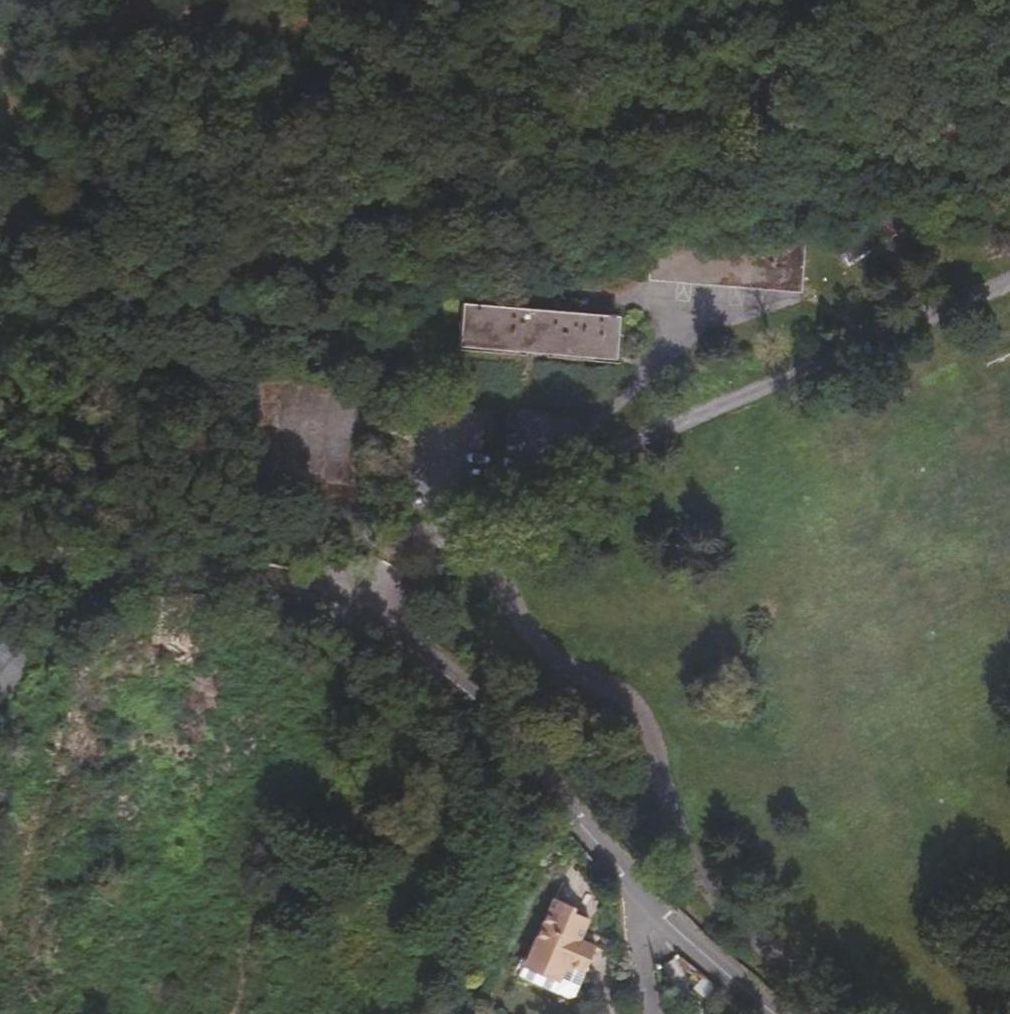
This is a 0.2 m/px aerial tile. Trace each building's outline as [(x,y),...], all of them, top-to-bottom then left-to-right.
[(845,272),(911,228),(893,197),(827,239),(845,272)] [(653,249),(650,280),(798,294),(802,247),(762,243),(760,260),(653,249)] [(616,326),(467,313),(464,352),(613,364),(616,326)] [(446,591),(453,588),(463,584),(454,560),(437,567),(446,591)] [(457,598),(453,588),(446,591),(450,602),(457,598)] [(2,638),(0,641),(0,704),(32,659),(2,638)] [(564,907),(542,898),(513,970),(565,992),(585,940),(571,934),(577,916),(564,910),(564,907)]
